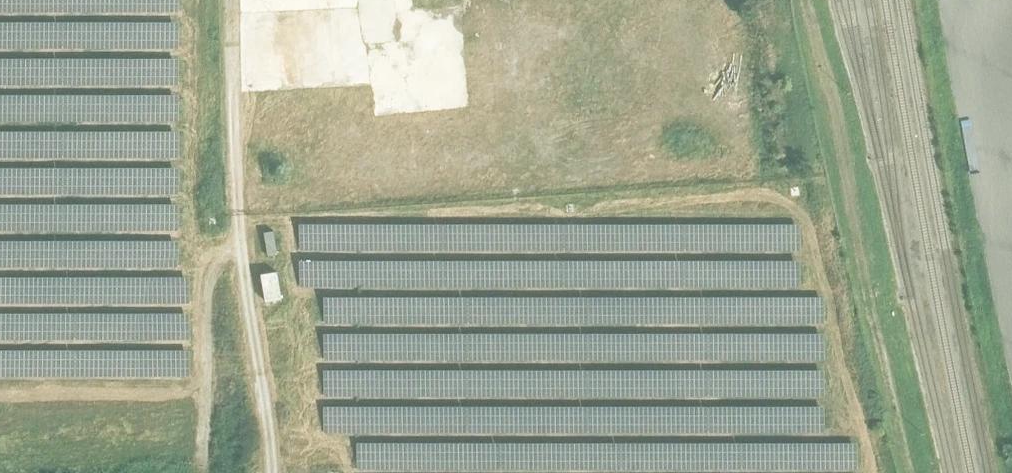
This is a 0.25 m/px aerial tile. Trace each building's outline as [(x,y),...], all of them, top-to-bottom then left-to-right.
[(551,423),(831,433),(832,404),(770,402),(770,394),(831,396),(832,368),(753,365),(754,355),(773,356),(773,345),(758,344),(759,333),(651,329),(650,356),(696,358),(696,367),(638,365),(637,406),(552,403),(551,423)] [(778,330),(777,355),(831,357),(832,333),(778,330)] [(576,351),(593,352),(594,337),(576,337),(576,351)] [(597,390),(597,369),(557,370),(557,391),(597,390)] [(340,415),(342,415),(340,426),(357,430),(362,406),(343,402),(340,415)] [(489,425),(488,405),(418,407),(419,427),(489,425)] [(429,436),(427,459),(548,469),(548,461),(568,462),(569,455),(547,454),(548,447),(429,436)] [(364,468),(390,470),(392,439),(377,438),(376,442),(366,441),(364,468)] [(864,463),(864,441),(774,441),(774,442),(666,442),(666,464),(864,463)]
